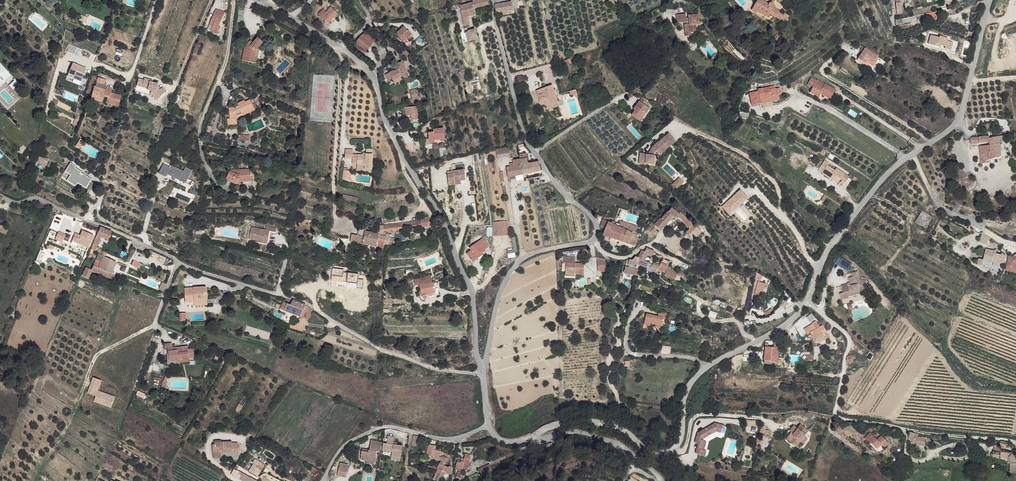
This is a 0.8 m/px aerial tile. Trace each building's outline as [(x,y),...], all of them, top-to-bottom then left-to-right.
[(462,6),(464,12),(461,13),(463,18),(463,19),(465,27),(468,26),(471,25),(470,19),(476,17),(474,9),(490,6),(489,0),(473,0),(474,3),(462,6)] [(497,5),(495,7),(497,15),(514,12),(512,3),(497,5)] [(754,6),(749,11),(752,15),(754,14),(762,22),(765,19),(770,24),(771,23),(773,21),(770,18),(772,16),(770,14),(771,13),(771,12),(771,10),(770,9),(769,9),(767,9),(766,10),(759,3),(755,8),(754,6)] [(322,9),(317,13),(325,21),(331,15),(333,17),(336,14),(330,6),(327,9),(327,10),(325,12),(322,9)] [(462,6),(452,8),(453,15),(461,13),(464,12),(462,6)] [(217,9),(210,25),(213,27),(219,29),(219,28),(224,16),(219,15),(221,11),(217,9)] [(686,11),(677,12),(678,20),(687,20),(688,22),(685,23),(686,28),(686,32),(692,31),(692,29),(697,28),(697,21),(690,13),(689,15),(690,18),(686,17),(686,15),(686,11)] [(694,13),(690,13),(697,21),(699,21),(698,16),(694,16),(694,13)] [(774,19),(773,21),(778,27),(781,23),(780,22),(778,23),(774,19)] [(213,27),(211,32),(218,35),(221,29),(219,28),(219,29),(213,27)] [(405,32),(398,38),(405,46),(412,40),(405,32)] [(361,36),(355,43),(366,52),(374,41),(365,33),(362,37),(361,36)] [(929,34),(927,43),(936,45),(937,43),(940,44),(945,45),(946,37),(938,35),(938,36),(929,34)] [(246,46),(243,59),(256,62),(257,57),(255,56),(256,50),(259,48),(264,42),(259,37),(255,42),(251,46),(247,45),(246,46)] [(861,52),(857,58),(864,63),(865,61),(867,60),(872,63),(876,56),(864,48),(861,52)] [(867,60),(865,61),(872,65),(878,57),(876,56),(872,63),(867,60)] [(0,62),(0,74),(5,80),(11,75),(0,62)] [(395,69),(385,75),(389,81),(392,80),(393,81),(402,77),(402,78),(405,77),(406,76),(404,73),(406,72),(401,62),(398,63),(393,66),(395,69)] [(813,87),(811,91),(819,94),(821,91),(822,88),(833,93),(836,86),(817,78),(813,87)] [(15,79),(10,84),(13,88),(19,84),(15,79)] [(96,89),(93,96),(99,97),(98,99),(104,101),(105,99),(108,100),(106,106),(118,109),(122,99),(112,96),(113,92),(109,90),(107,92),(105,90),(106,88),(108,82),(100,79),(97,89),(96,89)] [(141,81),(140,85),(151,88),(150,90),(158,92),(161,94),(159,97),(163,100),(168,94),(164,90),(163,92),(159,89),(160,86),(155,85),(152,84),(153,82),(147,80),(146,82),(141,81)] [(552,85),(537,91),(540,101),(539,102),(540,103),(540,104),(541,105),(542,106),(543,106),(544,106),(545,106),(558,101),(552,85)] [(758,91),(749,93),(751,105),(757,104),(780,92),(779,89),(775,89),(770,89),(770,87),(767,89),(758,90),(758,91)] [(158,92),(155,91),(153,94),(162,101),(163,100),(159,97),(161,94),(158,92)] [(780,92),(757,104),(779,100),(778,95),(780,94),(780,92)] [(417,93),(410,94),(410,97),(409,97),(410,103),(418,102),(417,93)] [(93,96),(91,101),(103,104),(104,101),(98,99),(99,97),(93,96)] [(558,101),(545,106),(547,110),(559,106),(558,101)] [(632,111),(629,115),(635,120),(642,112),(644,113),(648,109),(638,101),(632,108),(634,109),(632,111)] [(237,111),(230,112),(230,123),(236,124),(237,120),(242,118),(250,115),(251,116),(257,114),(253,104),(247,106),(246,104),(239,108),(240,111),(237,111)] [(416,106),(409,107),(410,115),(411,120),(418,120),(416,106)] [(745,111),(743,112),(741,117),(746,120),(749,112),(745,111)] [(642,112),(635,120),(638,121),(644,113),(642,112)] [(434,132),(429,133),(431,143),(437,142),(437,140),(447,138),(444,127),(434,129),(434,132)] [(252,132),(243,136),(246,142),(255,138),(252,132)] [(668,134),(664,137),(670,145),(675,142),(668,134)] [(989,136),(978,137),(979,143),(989,141),(989,145),(980,146),(982,163),(990,162),(990,160),(1001,157),(1000,139),(1004,139),(1003,137),(989,139),(989,136)] [(639,154),(638,164),(645,165),(645,164),(654,165),(654,156),(658,156),(670,145),(664,137),(652,147),(647,155),(646,155),(639,154)] [(512,146),(495,150),(497,155),(499,158),(510,155),(510,151),(519,149),(518,145),(512,146)] [(346,149),(345,158),(353,159),(353,155),(353,150),(346,149)] [(39,153),(36,157),(42,162),(43,160),(45,162),(47,160),(39,153)] [(363,156),(353,155),(353,159),(353,164),(357,165),(357,171),(364,172),(365,170),(371,171),(373,155),(366,155),(366,156),(363,156)] [(527,159),(520,161),(522,175),(540,171),(538,163),(533,164),(529,165),(528,162),(527,159)] [(520,161),(513,162),(514,167),(506,168),(507,177),(509,177),(522,175),(520,161)] [(185,167),(183,171),(171,165),(170,167),(163,164),(159,173),(185,185),(192,170),(185,167)] [(828,168),(824,165),(819,175),(831,182),(833,180),(841,184),(841,183),(846,186),(850,179),(836,172),(834,174),(827,170),(828,168)] [(458,173),(452,174),(453,184),(460,184),(459,181),(466,180),(471,180),(470,170),(458,171),(458,173)] [(251,172),(243,173),(243,180),(247,180),(248,182),(252,182),(251,172)] [(235,174),(229,175),(227,179),(237,183),(238,181),(243,180),(243,173),(240,174),(240,175),(236,175),(235,174)] [(684,181),(679,177),(673,184),(678,188),(684,181)] [(573,205),(565,208),(569,218),(576,216),(573,205)] [(659,219),(654,226),(660,230),(673,216),(675,218),(677,216),(678,214),(670,209),(660,220),(659,219)] [(923,210),(916,221),(917,221),(922,214),(932,220),(934,217),(923,210)] [(678,214),(677,216),(682,221),(685,218),(679,213),(678,214)] [(917,221),(916,221),(916,222),(927,229),(932,220),(922,214),(917,221)] [(685,218),(682,221),(690,228),(693,225),(685,218)] [(420,220),(383,225),(384,229),(421,224),(420,220)] [(98,230),(99,226),(84,221),(82,226),(98,230)] [(606,228),(603,234),(610,237),(615,226),(613,225),(614,223),(612,221),(610,224),(608,222),(606,228)] [(638,226),(619,222),(617,227),(634,235),(637,228),(638,226)] [(251,227),(249,237),(258,238),(258,240),(258,241),(263,242),(263,240),(268,241),(270,231),(276,231),(277,227),(266,225),(265,229),(251,227)] [(690,228),(685,232),(688,235),(696,228),(693,225),(690,228)] [(7,226),(5,233),(14,235),(16,228),(7,226)] [(615,226),(610,237),(623,242),(633,246),(638,237),(634,235),(617,227),(615,226)] [(100,228),(91,250),(95,251),(96,249),(101,238),(108,240),(111,232),(100,228)] [(696,228),(688,235),(693,240),(701,232),(696,228)] [(351,234),(349,241),(361,243),(364,231),(358,230),(356,235),(351,234)] [(76,234),(71,244),(76,246),(77,243),(88,248),(93,237),(82,231),(80,236),(76,234)] [(378,233),(364,231),(361,243),(376,246),(378,234),(378,233)] [(386,235),(378,234),(376,246),(383,247),(384,244),(384,241),(385,241),(386,235)] [(983,235),(979,241),(985,245),(989,239),(983,235)] [(508,250),(508,253),(516,253),(515,238),(512,238),(513,250),(508,250)] [(472,251),(468,255),(474,263),(480,259),(478,256),(482,253),(489,247),(483,239),(470,249),(472,251)] [(638,257),(638,259),(644,261),(647,254),(652,256),(654,252),(646,248),(644,251),(641,250),(639,254),(638,257)] [(991,251),(984,250),(982,261),(991,262),(992,259),(1005,261),(1006,256),(1002,252),(999,254),(991,253),(991,251)] [(98,254),(95,260),(100,262),(103,256),(98,254)] [(1006,266),(1010,267),(1011,265),(1015,266),(1015,265),(1015,255),(1015,256),(1009,254),(1006,266)] [(100,262),(97,268),(111,273),(116,262),(105,257),(103,256),(100,262)] [(576,257),(564,256),(564,263),(566,263),(565,269),(565,273),(575,273),(584,273),(584,263),(576,263),(573,263),(573,261),(576,261),(576,257)] [(627,260),(626,262),(628,264),(635,266),(636,265),(647,268),(648,265),(649,263),(644,261),(638,259),(638,257),(636,256),(632,259),(629,259),(629,260),(627,260)] [(840,256),(835,263),(847,271),(852,265),(840,256)] [(649,263),(648,265),(652,267),(657,269),(663,272),(664,272),(667,267),(669,262),(663,259),(660,266),(649,261),(649,263)] [(91,270),(90,271),(112,280),(114,275),(111,273),(97,268),(100,262),(95,260),(90,270),(91,270)] [(625,266),(623,272),(633,275),(638,276),(639,270),(625,266)] [(665,273),(665,275),(674,280),(677,275),(678,272),(668,267),(665,273)] [(81,276),(87,278),(90,271),(90,270),(85,268),(81,276)] [(843,292),(839,293),(840,300),(849,298),(848,295),(851,294),(850,292),(858,291),(865,292),(867,283),(866,279),(861,278),(860,279),(858,272),(852,273),(853,277),(849,278),(850,283),(853,283),(853,285),(848,286),(848,284),(842,285),(842,289),(843,292)] [(415,285),(417,284),(423,283),(423,285),(431,283),(430,277),(414,280),(415,285)] [(756,280),(753,294),(756,294),(755,299),(756,299),(755,300),(757,301),(757,300),(760,300),(760,295),(762,295),(764,282),(759,281),(756,280)] [(436,282),(433,283),(434,289),(433,289),(433,293),(425,295),(426,298),(438,296),(436,282)] [(423,283),(417,284),(419,291),(419,292),(420,292),(421,295),(420,298),(421,299),(422,300),(423,300),(424,300),(425,300),(426,298),(425,295),(433,293),(433,289),(434,289),(433,283),(431,283),(423,285),(423,283)] [(185,289),(185,299),(206,297),(205,293),(207,293),(206,288),(185,289)] [(186,304),(186,307),(208,305),(207,297),(206,297),(206,299),(195,300),(195,303),(186,304)] [(283,302),(280,309),(307,321),(312,309),(306,305),(292,300),(290,304),(283,302)] [(645,311),(642,322),(648,323),(648,321),(654,323),(653,325),(658,326),(661,316),(663,317),(664,313),(658,311),(657,314),(645,311)] [(813,325),(812,324),(804,329),(808,335),(810,334),(814,339),(827,331),(823,325),(819,328),(816,323),(813,325)] [(171,344),(164,344),(164,350),(167,349),(169,361),(177,360),(178,363),(188,362),(188,358),(193,358),(192,350),(187,350),(187,346),(182,347),(182,349),(176,350),(176,347),(171,348),(171,344)] [(773,347),(766,347),(764,361),(777,362),(778,348),(773,347)] [(855,355),(847,356),(846,360),(847,364),(852,362),(852,359),(855,358),(855,355)] [(724,424),(716,422),(703,430),(705,433),(701,434),(698,432),(695,441),(699,442),(696,452),(706,455),(707,450),(704,449),(707,440),(702,439),(703,436),(704,437),(717,430),(722,432),(724,424)] [(792,432),(787,439),(795,446),(799,441),(804,444),(808,439),(805,437),(810,431),(802,425),(799,428),(794,434),(792,433),(792,432)] [(927,444),(926,436),(918,437),(918,434),(915,434),(914,439),(917,439),(917,443),(917,445),(927,444)] [(874,438),(871,435),(865,441),(868,444),(869,443),(874,438)] [(890,445),(882,438),(879,441),(880,442),(879,443),(878,442),(874,438),(869,443),(877,450),(881,446),(886,450),(890,445)] [(214,444),(212,444),(212,452),(212,457),(220,457),(220,452),(231,452),(231,454),(238,454),(237,442),(231,443),(231,441),(220,442),(220,440),(214,440),(214,444)] [(362,451),(360,460),(366,461),(375,462),(376,451),(375,451),(376,450),(380,451),(381,443),(376,442),(377,441),(371,440),(369,451),(368,450),(368,453),(362,451)] [(799,441),(795,446),(800,449),(804,444),(799,441)] [(383,443),(382,450),(387,451),(387,452),(390,453),(390,451),(393,451),(393,445),(392,444),(386,444),(383,443)] [(431,445),(430,453),(432,453),(435,454),(436,452),(437,453),(438,445),(433,444),(431,445)] [(396,445),(393,445),(393,451),(391,456),(401,457),(402,446),(396,445)] [(1014,454),(1001,452),(1001,454),(994,453),(994,458),(1008,460),(1009,464),(1011,464),(1011,472),(1010,472),(1010,477),(1015,476),(1015,456),(1014,454)] [(463,465),(462,469),(465,469),(467,466),(466,465),(467,465),(468,465),(471,457),(465,455),(463,465)] [(265,465),(255,460),(249,473),(259,477),(265,465)] [(339,464),(338,472),(346,473),(347,465),(339,464)] [(440,464),(437,469),(439,470),(440,471),(444,473),(446,473),(449,468),(445,466),(440,464)] [(491,465),(480,470),(482,476),(493,471),(491,465)] [(435,480),(438,480),(440,480),(444,473),(440,471),(435,480)]
